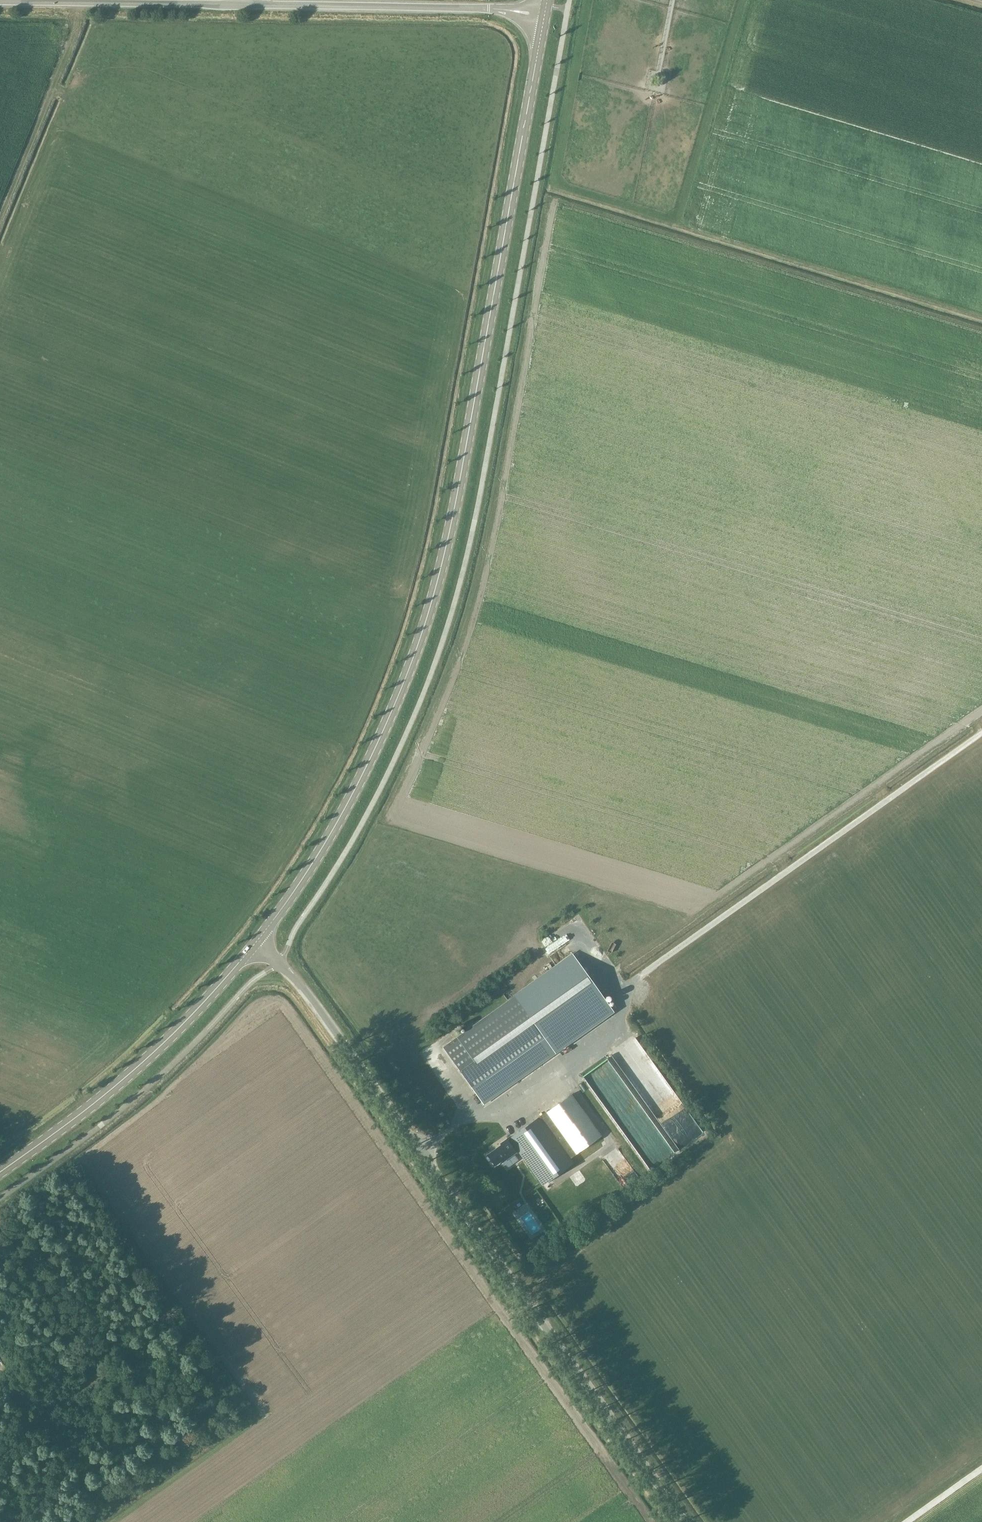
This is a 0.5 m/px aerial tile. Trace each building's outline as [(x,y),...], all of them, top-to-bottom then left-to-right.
[(572,956),(443,1048),(479,1099),(608,1006),(572,956)] [(591,1088),(607,1071),(588,1055),(582,1061),(580,1059),(571,1069),(591,1088)] [(608,1093),(616,1086),(608,1077),(600,1084),(608,1093)] [(518,1151),(519,1153),(542,1185),(573,1163),(569,1159),(601,1136),(571,1095),(509,1139),(518,1151)] [(602,1109),(608,1122),(636,1109),(630,1097),(602,1109)] [(619,1125),(623,1132),(644,1121),(640,1113),(619,1125)] [(629,1138),(633,1145),(655,1133),(651,1125),(629,1138)] [(518,1151),(509,1139),(507,1140),(506,1139),(500,1144),(501,1146),(486,1156),(494,1167),(500,1162),(501,1163),(518,1151)]
